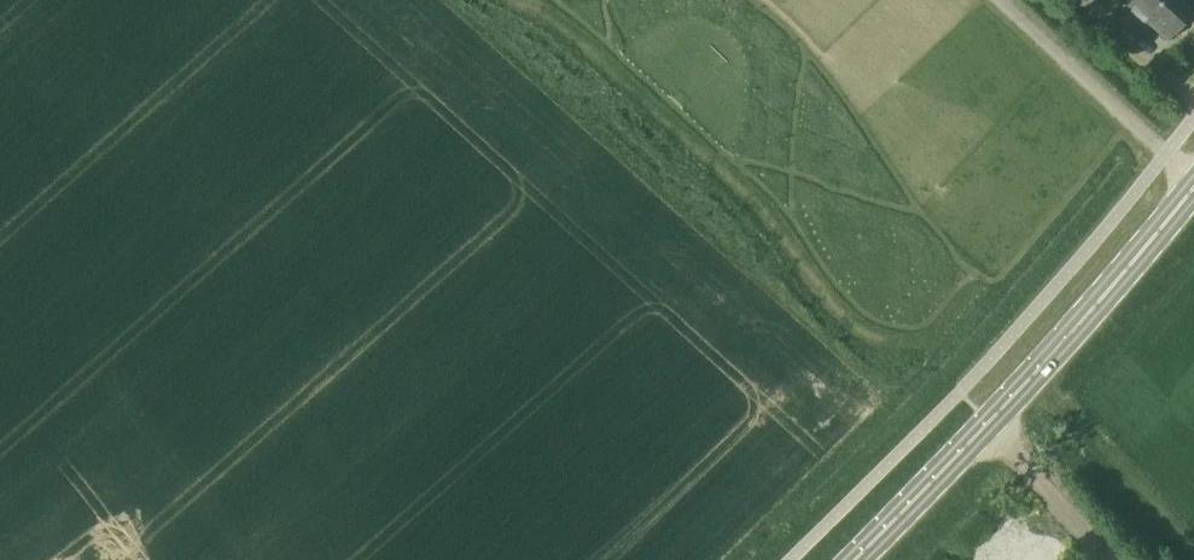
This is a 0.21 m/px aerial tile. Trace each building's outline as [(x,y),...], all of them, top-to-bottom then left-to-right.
[(1123,5),(1148,28),(1153,23),(1169,37),(1193,10),(1193,0),(1128,0),(1123,5)]
